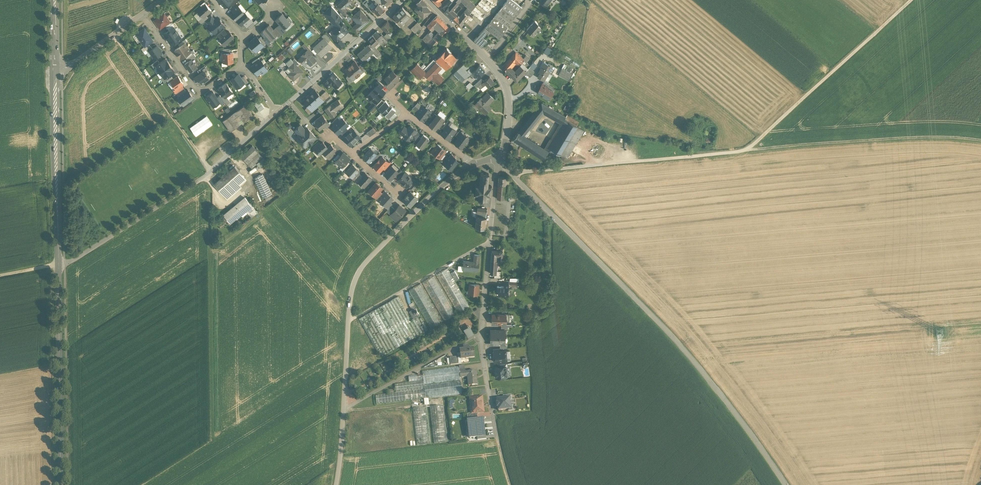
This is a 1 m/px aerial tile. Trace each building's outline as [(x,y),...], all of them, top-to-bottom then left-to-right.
[(344,8),(346,6),(345,5),(351,0),(352,1),(352,0),(341,0),(335,5),(342,12),(345,17),(346,17),(347,16),(346,16),(349,14),(344,8)] [(417,3),(419,5),(415,9),(423,18),(431,11),(426,6),(427,5),(422,0),(420,0),(417,3)] [(442,3),(441,3),(439,6),(441,9),(444,5),(445,6),(447,5),(451,0),(445,0),(442,3)] [(444,11),(452,19),(455,16),(457,13),(454,10),(455,9),(453,8),(460,0),(453,0),(452,1),(448,6),(444,11)] [(470,0),(469,0),(466,4),(464,5),(467,8),(471,11),(476,5),(470,0)] [(494,17),(507,27),(522,8),(513,1),(514,0),(507,0),(494,17)] [(371,7),(365,1),(363,3),(368,9),(371,7)] [(232,7),(230,8),(234,13),(240,8),(236,3),(232,7)] [(376,6),(372,9),(378,15),(384,10),(378,3),(378,4),(376,6)] [(206,4),(197,11),(203,18),(206,15),(211,11),(206,4)] [(342,18),(332,6),(326,11),(334,20),(336,21),(339,19),(340,20),(342,18)] [(402,7),(393,16),(401,25),(411,16),(402,7)] [(234,13),(231,15),(236,20),(237,20),(237,19),(244,13),(240,8),(234,13)] [(360,10),(353,16),(359,22),(355,25),(359,30),(370,21),(360,10)] [(244,13),(237,19),(237,20),(241,25),(244,23),(249,17),(245,12),(244,13)] [(464,12),(458,19),(457,18),(454,21),(460,26),(468,16),(464,12)] [(170,22),(164,14),(154,21),(160,29),(165,25),(170,22)] [(280,24),(284,29),(285,28),(290,23),(286,19),(282,14),(276,20),(280,24)] [(206,15),(203,18),(199,21),(201,23),(205,20),(208,18),(206,15)] [(208,18),(205,20),(209,26),(216,20),(211,15),(208,18)] [(442,28),(435,35),(437,36),(434,38),(438,42),(446,33),(450,29),(437,16),(433,19),(438,24),(442,28)] [(249,17),(244,23),(247,27),(253,22),(249,17)] [(507,27),(494,17),(485,28),(488,31),(499,39),(508,27),(507,27)] [(209,26),(215,33),(224,25),(218,18),(216,20),(209,26)] [(339,19),(336,21),(334,20),(332,22),(335,26),(328,32),(336,41),(337,41),(339,39),(341,37),(341,35),(343,34),(345,34),(349,30),(344,24),(344,23),(343,22),(342,22),(341,22),(340,20),(339,19)] [(433,19),(427,26),(432,30),(438,24),(433,19)] [(534,20),(527,29),(533,36),(540,28),(537,24),(538,23),(534,20)] [(382,27),(388,33),(388,34),(394,28),(393,26),(388,21),(382,27)] [(417,23),(410,29),(413,32),(415,34),(421,27),(417,23)] [(276,28),(281,34),(287,30),(285,28),(284,29),(280,24),(276,28)] [(396,24),(393,26),(394,28),(397,32),(401,29),(396,24)] [(269,25),(265,29),(273,38),(277,35),(277,34),(273,30),(269,25)] [(173,27),(166,32),(163,34),(171,45),(181,38),(173,27)] [(485,27),(474,40),(481,47),(484,44),(486,45),(489,43),(483,37),(488,31),(485,28),(485,27)] [(153,41),(144,28),(136,34),(145,47),(149,44),(153,41)] [(224,29),(218,34),(221,38),(227,33),(224,29)] [(269,41),(273,38),(265,29),(261,32),(265,37),(269,41)] [(221,38),(220,39),(224,44),(234,37),(229,31),(227,33),(221,38)] [(377,31),(373,35),(379,41),(378,42),(382,46),(387,40),(383,36),(381,34),(380,34),(377,31)] [(331,39),(325,33),(322,36),(324,38),(328,42),(331,39)] [(373,35),(368,39),(371,43),(374,46),(378,42),(379,41),(373,35)] [(434,38),(431,35),(429,38),(430,40),(427,43),(431,48),(438,42),(434,38)] [(256,36),(253,40),(260,48),(264,45),(263,44),(259,39),(256,36)] [(265,37),(263,39),(266,42),(268,45),(271,43),(269,41),(265,37)] [(324,38),(320,41),(321,42),(314,48),(317,52),(320,56),(321,56),(328,49),(329,50),(332,47),(328,42),(324,38)] [(339,39),(337,41),(336,41),(334,43),(340,49),(345,45),(339,39)] [(256,52),(260,48),(253,40),(249,43),(251,45),(256,52)] [(180,47),(175,50),(178,54),(188,47),(185,43),(180,47)] [(368,45),(357,54),(364,61),(373,52),(374,51),(372,49),(368,45)] [(154,59),(162,53),(157,46),(152,49),(149,51),(154,59)] [(188,47),(178,54),(181,59),(186,55),(191,52),(188,47)] [(382,55),(375,47),(372,49),(374,51),(373,52),(379,58),(382,55)] [(451,53),(446,48),(436,59),(446,68),(456,57),(451,53)] [(310,53),(307,50),(307,51),(302,55),(302,56),(299,59),(303,64),(307,61),(310,65),(316,60),(310,53)] [(223,53),(223,63),(233,62),(233,53),(230,53),(223,53)] [(523,59),(516,53),(510,59),(502,67),(517,81),(525,72),(524,72),(527,70),(529,67),(530,66),(526,62),(523,59)] [(160,63),(156,66),(157,67),(160,72),(170,65),(167,61),(165,59),(160,63)] [(434,59),(424,70),(417,64),(411,70),(420,79),(424,75),(430,80),(431,78),(438,85),(444,78),(440,75),(447,68),(446,68),(436,59),(435,60),(434,59)] [(157,60),(151,64),(154,69),(157,67),(156,66),(160,63),(157,60)] [(197,68),(191,60),(188,61),(185,64),(190,72),(197,68)] [(251,67),(254,71),(264,64),(261,60),(260,60),(254,65),(251,67)] [(460,68),(457,70),(464,76),(465,78),(473,71),(472,70),(474,68),(467,60),(460,68)] [(355,62),(345,70),(349,75),(354,80),(363,72),(359,66),(355,62)] [(548,65),(544,62),(540,70),(541,71),(538,77),(544,81),(548,74),(551,68),(547,66),(548,65)] [(294,63),(289,67),(292,71),(288,75),(293,80),(303,72),(294,63)] [(267,68),(264,64),(254,71),(257,75),(260,73),(266,69),(267,68)] [(367,68),(362,64),(359,66),(363,72),(367,68)] [(170,65),(160,72),(163,76),(164,78),(168,75),(174,71),(172,69),(172,68),(170,65)] [(474,68),(472,70),(473,71),(475,73),(477,76),(484,71),(479,65),(474,68)] [(205,66),(197,71),(200,74),(204,71),(204,72),(207,69),(205,66)] [(573,74),(562,69),(558,76),(569,81),(573,74)] [(200,74),(194,78),(198,83),(200,82),(202,84),(209,78),(204,72),(204,71),(200,74)] [(392,71),(385,79),(388,82),(387,83),(387,85),(390,88),(399,78),(392,71)] [(342,82),(334,73),(330,77),(328,79),(327,79),(333,85),(335,88),(342,82)] [(238,74),(236,76),(235,77),(234,78),(231,80),(237,88),(244,83),(241,78),(238,74)] [(178,76),(171,81),(176,89),(181,85),(183,84),(178,76)] [(484,82),(481,84),(483,87),(486,85),(488,87),(494,82),(489,77),(484,82)] [(333,85),(328,79),(323,84),(328,89),(333,85)] [(481,79),(475,85),(477,88),(478,86),(480,89),(483,87),(481,84),(484,82),(481,79)] [(468,80),(464,84),(470,89),(473,86),(468,80)] [(226,83),(219,88),(224,96),(225,98),(226,97),(232,92),(226,83)] [(176,89),(174,90),(176,93),(183,88),(181,85),(176,89)] [(378,85),(373,90),(380,97),(385,92),(381,88),(378,85)] [(541,85),(538,92),(550,99),(554,93),(547,89),(541,85)] [(178,96),(178,97),(184,105),(193,99),(191,96),(192,96),(187,90),(186,91),(178,96)] [(320,96),(315,90),(309,95),(317,104),(322,99),(323,99),(320,96)] [(380,97),(373,90),(367,96),(369,97),(369,100),(371,99),(375,103),(380,97)] [(325,91),(320,96),(323,99),(322,99),(327,104),(333,99),(325,91)] [(217,97),(213,92),(206,97),(213,107),(220,102),(217,97)] [(488,93),(482,99),(481,98),(477,103),(475,105),(479,108),(486,115),(492,108),(488,105),(494,99),(488,93)] [(221,98),(220,95),(217,97),(220,102),(222,105),(225,103),(221,98)] [(317,104),(309,95),(303,101),(308,107),(311,110),(311,109),(317,104)] [(226,97),(225,98),(224,96),(221,98),(225,103),(227,105),(230,102),(226,97)] [(259,100),(254,103),(260,111),(264,108),(259,100)] [(338,100),(330,106),(330,105),(325,109),(332,118),(336,114),(334,111),(342,105),(338,100)] [(395,111),(385,101),(384,102),(378,108),(382,112),(381,113),(384,115),(385,114),(388,118),(393,113),(395,111)] [(373,103),(368,109),(371,112),(376,106),(373,103)] [(418,103),(417,103),(412,108),(418,112),(422,106),(418,103)] [(566,117),(541,103),(523,126),(529,130),(543,113),(561,123),(565,125),(564,127),(573,132),(577,126),(565,119),(566,117)] [(245,105),(236,111),(237,111),(242,119),(244,122),(253,116),(245,105)] [(425,108),(422,106),(418,112),(416,115),(424,121),(431,111),(425,107),(425,108)] [(242,119),(237,111),(232,115),(237,122),(242,119)] [(232,115),(232,114),(223,121),(231,131),(240,125),(237,122),(232,115)] [(431,122),(429,125),(435,129),(437,126),(438,127),(442,122),(441,121),(443,118),(438,114),(437,115),(431,122)] [(324,117),(318,122),(315,124),(320,129),(323,127),(328,123),(324,117)] [(342,118),(339,120),(334,125),(332,127),(335,130),(345,121),(342,118)] [(449,120),(442,128),(445,130),(449,125),(449,126),(452,122),(449,120)] [(345,121),(335,130),(338,134),(340,132),(346,127),(348,125),(345,121)] [(561,123),(545,150),(547,151),(547,150),(549,151),(551,149),(557,138),(564,127),(565,125),(561,123)] [(300,125),(295,130),(299,134),(305,129),(300,125)] [(410,125),(407,129),(404,127),(400,132),(410,140),(412,138),(416,132),(417,131),(410,125)] [(449,126),(449,125),(445,130),(442,133),(445,135),(445,136),(449,139),(456,130),(449,126)] [(523,126),(519,132),(523,135),(525,133),(529,130),(523,126)] [(567,144),(560,155),(567,159),(584,130),(577,126),(573,132),(567,144)] [(573,132),(564,127),(557,138),(567,144),(573,132)] [(348,129),(342,134),(345,137),(351,131),(349,128),(348,129)] [(373,128),(366,133),(369,137),(376,132),(373,128)] [(310,131),(308,131),(308,130),(305,129),(299,134),(299,135),(296,137),(299,141),(305,148),(306,146),(309,144),(310,144),(312,142),(313,141),(316,138),(310,131)] [(345,137),(343,139),(345,141),(346,140),(351,146),(360,137),(359,138),(353,131),(354,130),(353,129),(351,131),(345,137)] [(420,135),(416,132),(412,138),(415,141),(419,136),(420,135)] [(519,132),(513,140),(514,140),(543,160),(548,152),(547,151),(545,150),(526,137),(524,136),(523,135),(519,132)] [(458,138),(454,143),(461,148),(465,144),(466,143),(468,142),(467,140),(468,140),(466,138),(466,136),(462,133),(458,138)] [(421,138),(416,144),(417,144),(422,148),(429,139),(423,135),(421,138)] [(567,144),(557,138),(551,149),(560,155),(567,144)] [(321,145),(315,150),(320,155),(323,152),(327,148),(323,143),(321,145)] [(433,144),(428,151),(431,153),(432,152),(436,146),(433,144)] [(436,146),(432,152),(436,155),(436,156),(438,158),(439,158),(445,150),(438,144),(436,146)] [(327,148),(323,152),(327,157),(333,152),(335,150),(331,145),(327,148)] [(252,146),(241,156),(252,169),(264,158),(252,146)] [(370,149),(363,157),(369,162),(373,158),(376,154),(370,149)] [(560,155),(551,149),(549,151),(548,152),(558,158),(560,155)] [(339,157),(335,161),(336,162),(337,161),(339,163),(339,165),(342,167),(347,161),(349,159),(343,153),(339,157)] [(448,158),(445,162),(445,163),(449,165),(448,167),(452,170),(458,162),(454,160),(454,158),(455,157),(451,154),(448,158)] [(387,161),(382,157),(374,166),(380,171),(383,168),(388,162),(387,161)] [(388,162),(383,168),(385,170),(391,163),(388,160),(387,161),(388,162)] [(347,161),(342,167),(341,167),(344,170),(350,163),(347,161)] [(359,170),(353,164),(346,172),(352,178),(357,172),(357,173),(359,170)] [(397,170),(392,166),(385,175),(390,180),(394,175),(398,172),(397,170)] [(246,179),(235,167),(215,185),(227,199),(234,193),(233,191),(246,179)] [(486,172),(483,172),(483,173),(481,173),(480,173),(480,174),(480,175),(480,176),(479,176),(479,177),(480,177),(480,181),(479,180),(479,181),(480,181),(479,185),(477,185),(477,184),(476,184),(476,185),(475,185),(475,186),(476,186),(475,193),(474,193),(475,193),(475,194),(475,199),(477,199),(477,200),(478,200),(480,202),(479,203),(480,203),(481,202),(483,202),(483,203),(484,203),(484,202),(486,200),(487,201),(487,200),(490,200),(490,195),(491,195),(491,194),(490,194),(491,187),(492,187),(492,186),(491,186),(490,186),(487,186),(488,182),(489,182),(489,181),(488,181),(488,177),(489,178),(489,177),(488,177),(488,176),(488,175),(489,175),(489,174),(488,174),(486,174),(486,173),(486,172)] [(362,177),(358,181),(364,187),(366,185),(367,185),(368,183),(368,182),(371,179),(365,173),(362,177)] [(408,176),(404,173),(401,177),(402,177),(399,181),(402,184),(402,183),(406,187),(408,186),(414,179),(413,179),(413,180),(408,176)] [(270,195),(261,175),(255,177),(265,197),(270,195)] [(355,180),(353,181),(356,184),(358,181),(362,177),(359,175),(355,180)] [(506,177),(499,177),(497,199),(504,199),(504,198),(505,186),(505,183),(507,183),(507,181),(505,180),(506,177)] [(414,179),(408,186),(410,188),(415,182),(416,181),(414,179)] [(382,188),(376,183),(369,191),(372,194),(373,193),(376,196),(380,191),(382,188)] [(418,198),(410,192),(403,200),(410,207),(418,198)] [(382,198),(379,201),(386,207),(390,202),(393,199),(387,193),(382,198)] [(258,213),(245,198),(239,203),(245,210),(252,218),(258,213)] [(239,203),(231,210),(231,209),(224,215),(230,223),(236,218),(237,219),(241,215),(240,214),(245,210),(239,203)] [(395,210),(392,213),(392,214),(398,219),(405,210),(399,205),(395,210)] [(388,209),(386,211),(391,215),(392,214),(392,213),(395,210),(391,206),(388,209)] [(486,217),(476,216),(475,227),(485,228),(486,217)] [(497,251),(492,250),(491,261),(496,261),(497,256),(500,256),(499,261),(502,261),(502,251),(497,251)] [(480,255),(474,255),(474,262),(463,261),(463,267),(466,267),(465,270),(478,271),(480,255)] [(469,306),(447,268),(435,275),(457,313),(469,306)] [(456,314),(434,276),(422,282),(444,321),(456,314)] [(442,322),(420,284),(408,290),(430,329),(442,322)] [(476,284),(469,284),(469,291),(470,291),(470,293),(471,293),(471,294),(473,294),(478,294),(479,285),(476,284)] [(503,286),(497,286),(496,295),(508,296),(508,285),(507,285),(503,285),(503,286)] [(398,297),(359,318),(380,356),(419,334),(411,319),(398,297)] [(428,329),(415,308),(414,305),(412,307),(413,309),(409,311),(413,318),(411,319),(419,334),(428,329)] [(506,314),(492,314),(492,324),(501,324),(506,324),(506,323),(506,320),(505,320),(505,315),(506,315),(506,314)] [(476,333),(472,326),(466,329),(470,336),(476,333)] [(469,346),(463,347),(464,350),(460,351),(461,360),(475,358),(474,349),(469,349),(469,346)] [(493,352),(494,362),(498,361),(507,360),(506,350),(499,351),(493,352)] [(457,357),(450,358),(451,365),(458,364),(457,357)] [(459,366),(422,371),(423,374),(420,375),(420,374),(419,374),(419,375),(411,376),(408,376),(409,382),(397,383),(395,384),(396,393),(378,395),(375,396),(376,404),(462,394),(459,366)] [(498,367),(495,368),(496,378),(507,376),(506,374),(507,373),(507,371),(506,370),(506,367),(505,366),(498,367)] [(465,369),(459,370),(460,377),(468,377),(467,372),(465,372),(465,369)] [(476,371),(467,372),(468,377),(469,386),(477,385),(476,375),(477,375),(476,371)] [(443,397),(429,399),(430,407),(443,405),(443,397)] [(482,397),(470,398),(471,407),(472,407),(473,413),(472,414),(477,413),(483,413),(482,403),(483,402),(482,397)] [(503,400),(497,400),(498,404),(497,404),(497,407),(498,407),(498,411),(510,409),(509,399),(503,400)] [(443,405),(430,407),(434,444),(448,442),(443,405)] [(427,407),(413,409),(417,446),(431,444),(427,407)] [(471,421),(468,422),(469,438),(477,437),(484,436),(483,420),(476,421),(471,421)]
